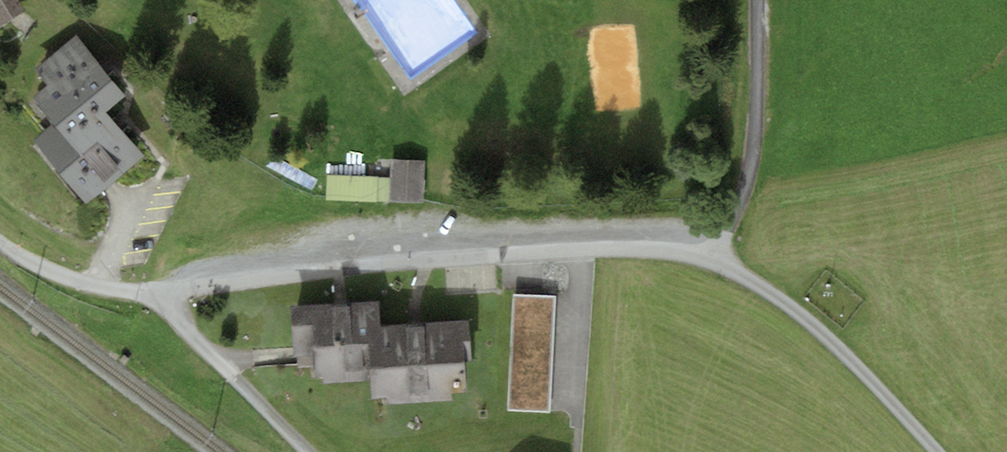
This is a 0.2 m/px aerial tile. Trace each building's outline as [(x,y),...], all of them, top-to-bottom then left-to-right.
[(26,11),(19,0),(0,0),(0,27),(26,11)] [(128,96),(75,33),(34,67),(49,85),(33,98),(55,125),(38,139),(89,200),(143,155),(107,113),(128,96)] [(425,161),(391,160),(391,177),(378,177),(377,201),(424,202),(425,161)] [(327,175),(326,199),(377,201),(378,177),(327,175)] [(555,295),(512,294),(507,408),(551,409),(555,295)] [(332,304),(291,307),(294,357),(298,356),(299,367),(314,366),(315,378),(322,378),(322,384),(370,380),(371,397),(386,396),(387,404),(450,399),(450,392),(466,390),(464,360),(471,359),(468,320),(424,323),(424,326),(415,326),(407,327),(406,324),(381,325),(379,301),(350,303),(350,306),(342,306),(332,307),(332,304)]
